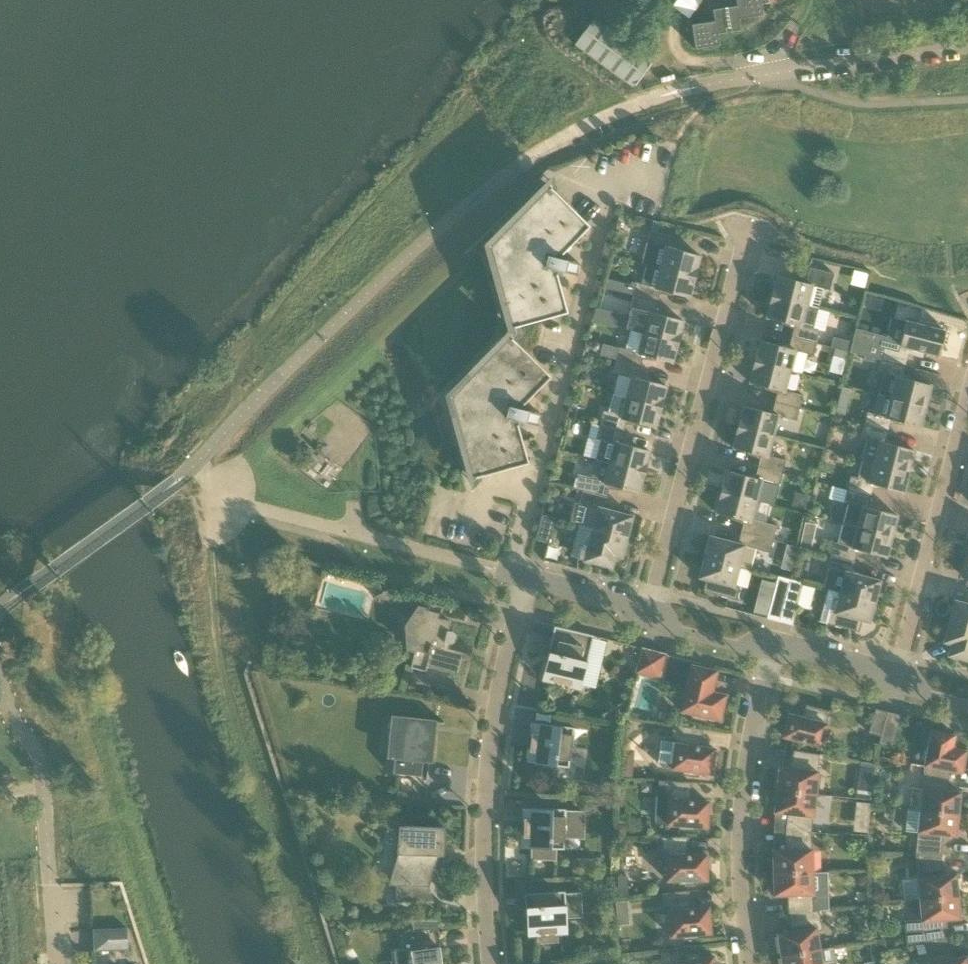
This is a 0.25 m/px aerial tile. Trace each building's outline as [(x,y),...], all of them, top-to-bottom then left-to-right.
[(736,5),(712,9),(714,21),(691,24),(695,49),(719,45),(718,38),(723,38),(722,33),(740,30),(738,18),(763,14),(761,4),(769,3),(769,0),(735,0),(736,5)] [(633,87),(635,85),(653,60),(594,18),(575,45),(633,87)] [(491,241),(488,251),(502,301),(507,300),(514,326),(566,312),(556,274),(557,269),(576,274),(579,263),(560,258),(561,254),(589,226),(547,184),(491,241)] [(653,245),(648,265),(695,277),(700,256),(672,249),(675,237),(650,230),(647,243),(653,245)] [(637,283),(634,295),(658,302),(661,290),(689,298),(695,277),(648,265),(643,285),(637,283)] [(824,289),(830,291),(834,274),(810,267),(806,283),(778,276),(772,297),(807,306),(818,309),(824,289)] [(600,306),(628,314),(636,285),(608,277),(600,306)] [(655,314),(658,302),(634,295),(630,308),(632,309),(627,329),(643,333),(678,342),(683,321),(655,314)] [(818,309),(807,306),(772,297),(767,318),(795,325),(792,337),(817,343),(820,330),(813,329),(818,309)] [(623,324),(624,312),(595,308),(593,321),(623,324)] [(881,360),(905,366),(908,354),(919,357),(921,351),(939,356),(945,331),(938,329),(939,323),(919,318),(917,324),(906,321),(899,352),(884,348),(881,360)] [(672,363),(678,342),(643,333),(638,353),(620,348),(617,361),(641,367),(644,355),(672,363)] [(761,341),(755,362),(790,371),(795,351),(813,356),(817,343),(792,337),(789,348),(761,341)] [(471,478),(528,462),(517,424),(518,420),(537,425),(540,413),(521,408),(522,404),(550,376),(511,338),(492,357),(489,354),(452,391),(450,402),(471,478)] [(600,354),(616,357),(618,345),(603,341),(600,354)] [(833,355),(845,358),(847,353),(835,349),(833,355)] [(902,378),(905,366),(881,360),(878,373),(896,377),(891,397),(926,406),(931,385),(902,378)] [(638,379),(641,367),(617,361),(613,373),(631,378),(626,398),(661,407),(666,386),(638,379)] [(785,391),(790,371),(755,362),(750,383),(778,390),(775,402),(787,405),(800,408),(803,396),(785,391)] [(841,387),(838,399),(849,402),(852,390),(841,387)] [(891,397),(891,398),(877,394),(873,413),(868,412),(864,425),(888,431),(891,419),(920,427),(926,406),(891,397)] [(656,428),(661,407),(626,398),(621,418),(603,413),(600,425),(624,432),(627,420),(656,428)] [(800,408),(787,405),(775,402),(772,413),(744,406),(738,427),(773,436),(778,416),(797,421),(800,408)] [(621,444),(624,432),(600,425),(597,438),(614,443),(609,463),(644,472),(650,451),(621,444)] [(885,443),(888,431),(864,425),(861,438),(868,440),(863,459),(874,462),(909,471),(914,450),(885,443)] [(768,456),(773,436),(738,427),(733,448),(761,455),(758,467),(783,473),(786,460),(768,456)] [(874,462),(863,459),(858,479),(851,477),(848,490),(871,496),(874,485),(903,492),(909,471),(874,462)] [(639,493),(644,472),(609,463),(605,480),(578,473),(574,488),(583,491),(607,497),(610,486),(639,493)] [(779,486),(783,473),(758,467),(755,478),(727,471),(722,492),(756,501),(771,505),(776,485),(779,486)] [(868,508),(871,496),(848,490),(844,503),(849,504),(844,524),(892,536),(897,515),(868,508)] [(636,521),(632,520),(633,516),(614,511),(614,509),(605,505),(607,497),(583,491),(580,504),(587,506),(582,525),(593,528),(627,537),(628,534),(632,535),(636,521)] [(752,519),(756,501),(722,492),(716,513),(745,520),(742,532),(753,535),(774,540),(777,526),(752,519)] [(549,543),(555,518),(542,515),(536,539),(549,543)] [(812,543),(814,523),(805,522),(802,541),(812,543)] [(887,557),(892,536),(844,524),(839,544),(834,542),(831,555),(854,561),(857,550),(887,557)] [(622,558),(627,537),(593,528),(588,548),(582,546),(578,559),(612,568),(615,556),(622,558)] [(770,553),(774,540),(753,535),(742,532),(739,544),(710,536),(705,557),(740,566),(751,569),(756,549),(770,553)] [(785,543),(781,568),(794,570),(798,545),(785,543)] [(851,573),(854,561),(831,555),(827,568),(836,570),(831,589),(829,589),(875,602),(880,581),(851,573)] [(735,586),(740,566),(705,557),(699,578),(707,580),(704,591),(737,600),(740,587),(735,586)] [(772,601),(784,604),(791,580),(778,576),(772,601)] [(784,604),(797,607),(804,583),(791,580),(784,604)] [(391,587),(378,583),(374,597),(387,601),(391,587)] [(870,622),(875,602),(829,589),(820,622),(859,632),(862,621),(870,622)] [(958,600),(952,621),(967,625),(967,603),(958,600)] [(767,619),(780,622),(784,604),(772,601),(767,619)] [(459,675),(465,655),(469,656),(469,655),(449,649),(450,644),(453,643),(455,641),(457,639),(457,636),(456,633),(454,631),(451,630),(448,631),(450,622),(440,619),(443,607),(428,603),(426,610),(419,608),(411,621),(415,624),(413,633),(408,633),(409,648),(416,650),(411,668),(426,672),(427,667),(459,675)] [(784,604),(780,622),(792,625),(793,625),(797,607),(784,604)] [(952,621),(947,642),(954,644),(951,656),(967,660),(967,625),(952,621)] [(555,626),(554,629),(555,630),(555,628),(559,629),(552,658),(547,657),(542,679),(581,688),(594,636),(555,626)] [(660,679),(666,655),(643,649),(636,673),(660,679)] [(693,714),(692,718),(707,722),(708,717),(720,720),(726,695),(712,692),(717,671),(692,666),(681,711),(693,714)] [(784,736),(821,746),(830,711),(807,705),(803,718),(790,714),(784,736)] [(881,737),(888,712),(876,709),(869,733),(881,737)] [(893,748),(902,716),(888,712),(881,737),(879,744),(893,748)] [(386,713),(382,757),(390,758),(388,772),(425,776),(431,718),(386,713)] [(569,768),(574,728),(534,723),(529,763),(569,768)] [(662,767),(672,769),(684,770),(683,775),(699,777),(699,772),(711,774),(715,749),(697,747),(699,729),(673,725),(672,737),(666,737),(661,740),(658,762),(662,767)] [(925,766),(949,771),(962,773),(966,751),(953,748),(955,735),(931,731),(925,766)] [(777,790),(816,794),(820,755),(795,751),(793,769),(780,768),(777,790)] [(632,769),(625,764),(619,763),(618,776),(631,777),(632,769)] [(873,782),(875,764),(862,763),(859,780),(860,780),(873,782)] [(947,791),(949,771),(925,766),(922,789),(910,787),(908,810),(958,814),(960,792),(947,791)] [(669,795),(668,825),(680,825),(679,830),(695,831),(695,826),(707,827),(709,802),(691,801),(692,783),(666,781),(665,794),(669,795)] [(811,833),(816,794),(777,790),(775,812),(788,813),(786,832),(811,833)] [(585,811),(566,811),(566,809),(525,808),(524,848),(531,849),(531,861),(557,861),(557,850),(564,850),(565,838),(584,838),(585,811)] [(956,836),(958,814),(908,810),(905,831),(918,833),(916,855),(941,855),(943,835),(956,836)] [(444,857),(444,848),(444,828),(398,826),(398,854),(389,884),(389,886),(397,886),(396,900),(433,901),(430,886),(439,855),(444,857)] [(813,872),(811,833),(786,832),(787,851),(774,851),(774,873),(813,872)] [(667,851),(667,881),(679,880),(679,885),(695,885),(695,880),(707,880),(707,855),(689,855),(688,837),(662,838),(662,851),(667,851)] [(943,875),(941,855),(916,855),(920,900),(958,896),(956,874),(943,875)] [(814,911),(813,872),(774,873),(775,895),(788,895),(788,913),(814,911)] [(628,897),(628,887),(618,888),(614,888),(614,898),(628,897)] [(581,893),(565,894),(565,892),(525,894),(528,934),(539,934),(540,942),(557,941),(557,932),(568,932),(567,919),(583,918),(581,893)] [(654,908),(664,907),(668,907),(671,937),(683,936),(684,940),(699,939),(699,934),(711,933),(708,908),(691,910),(689,892),(653,895),(654,908)] [(924,944),(949,940),(947,920),(960,918),(958,896),(920,900),(922,919),(905,921),(907,947),(924,944)] [(615,902),(616,916),(629,915),(628,901),(615,902)] [(782,956),(820,950),(817,931),(823,930),(820,910),(814,911),(788,913),(791,932),(778,934),(782,956)] [(413,921),(414,931),(429,929),(427,920),(413,921)] [(127,928),(93,929),(94,952),(128,951),(127,928)] [(967,956),(954,959),(949,940),(924,944),(929,963),(967,963),(967,960),(967,956)] [(441,948),(411,952),(412,963),(443,963),(441,948)] [(822,963),(820,950),(782,956),(783,963),(836,963),(836,961),(822,963)] [(714,956),(702,958),(701,953),(685,956),(686,961),(674,963),(675,963),(715,963),(714,956)]
